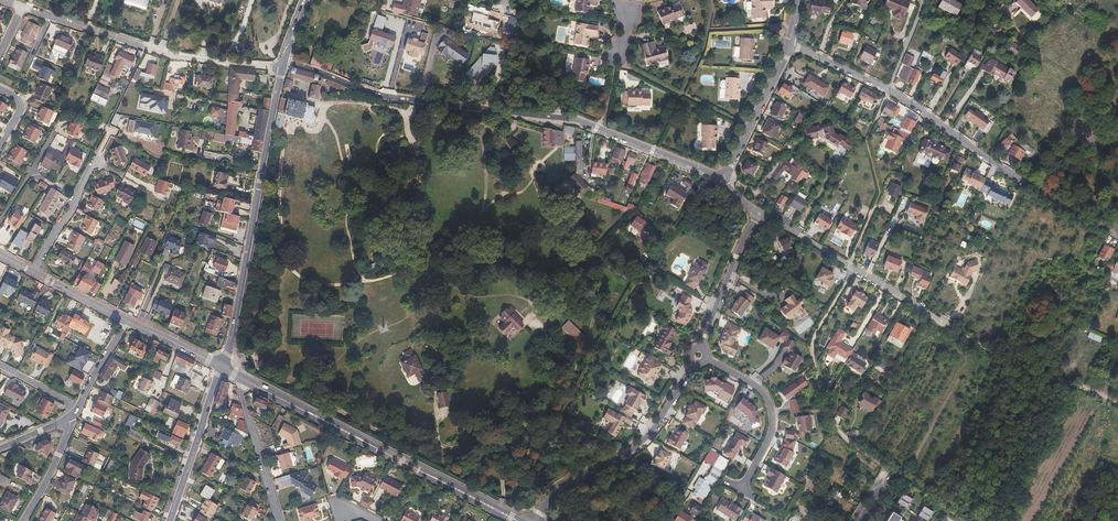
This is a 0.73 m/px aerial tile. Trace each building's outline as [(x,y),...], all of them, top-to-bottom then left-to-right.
[(404,1),(401,12),(415,16),(418,7),(420,0),(408,0),(407,2),(404,1)] [(577,1),(575,11),(589,14),(591,4),(599,6),(600,0),(577,0),(577,1)] [(751,19),(764,18),(764,9),(764,6),(768,5),(769,9),(772,9),(772,0),(750,0),(751,19)] [(809,11),(819,14),(819,12),(820,11),(823,12),(823,13),(828,15),(832,2),(825,0),(812,0),(809,11)] [(908,0),(885,0),(884,5),(894,9),(893,14),(902,17),(903,12),(904,12),(909,0),(908,0)] [(953,0),(942,0),(939,6),(956,15),(962,4),(953,0)] [(1017,2),(1031,17),(1039,9),(1030,0),(1019,0),(1017,2)] [(663,9),(656,12),(662,25),(676,19),(676,17),(683,15),(679,5),(670,8),(670,6),(666,8),(666,9),(663,10),(663,9)] [(489,17),(478,14),(474,27),(485,30),(489,17)] [(870,19),(872,19),(871,23),(879,26),(880,23),(885,24),(886,20),(871,16),(870,19)] [(38,25),(28,20),(20,36),(22,37),(20,41),(27,45),(28,43),(29,41),(31,41),(38,25)] [(592,26),(578,23),(574,44),(588,46),(590,37),(598,39),(599,28),(592,26)] [(853,35),(842,32),(839,43),(850,46),(853,35)] [(73,40),(59,34),(52,49),(66,55),(73,40)] [(753,39),(740,38),(738,59),(751,60),(752,51),(751,51),(751,47),(752,48),(753,39)] [(468,55),(444,39),(438,49),(447,56),(448,54),(462,64),(468,55)] [(1009,47),(1008,50),(1017,56),(1022,49),(1022,46),(1014,41),(1015,40),(1012,39),(1010,43),(1011,44),(1009,47)] [(645,51),(643,51),(647,64),(668,59),(664,46),(655,49),(652,49),(651,45),(654,44),(653,41),(643,43),(645,51)] [(876,51),(866,46),(860,57),(871,62),(874,55),(876,53),(876,51)] [(12,57),(11,56),(8,61),(19,67),(27,51),(17,47),(12,57)] [(963,56),(950,49),(945,57),(950,61),(950,60),(953,62),(952,63),(957,66),(963,56)] [(92,53),(87,51),(83,62),(97,68),(103,54),(98,52),(96,55),(92,53)] [(115,59),(117,60),(110,75),(117,78),(124,64),(130,67),(134,58),(119,51),(115,59)] [(974,53),(973,53),(965,66),(970,69),(973,65),(977,67),(982,58),(979,56),(974,53)] [(323,70),(326,60),(313,56),(310,66),(323,70)] [(573,72),(574,72),(573,81),(584,83),(585,74),(587,75),(588,70),(587,70),(587,67),(588,68),(589,60),(575,58),(573,72)] [(33,67),(41,71),(39,74),(50,79),(52,74),(55,76),(57,72),(45,66),(46,64),(37,59),(33,67)] [(988,61),(985,65),(983,70),(982,70),(989,74),(991,71),(995,73),(1004,78),(1005,81),(1009,84),(1012,80),(1012,77),(1016,71),(1010,68),(1009,70),(996,62),(997,61),(993,59),(988,61)] [(157,65),(149,63),(145,77),(154,79),(157,65)] [(905,68),(902,66),(897,77),(909,83),(913,74),(904,69),(905,68)] [(916,67),(913,74),(909,83),(914,85),(920,72),(917,71),(919,68),(916,67)] [(255,70),(230,68),(228,94),(238,95),(240,78),(254,79),(255,70)] [(295,68),(289,70),(283,89),(290,92),(293,85),(295,78),(314,83),(310,98),(318,100),(323,82),(319,81),(319,76),(319,75),(295,68)] [(934,74),(931,78),(941,84),(947,73),(943,71),(940,77),(934,74)] [(39,74),(38,77),(48,82),(50,79),(39,74)] [(830,87),(809,74),(804,83),(824,96),(830,87)] [(212,77),(199,75),(198,82),(197,85),(210,87),(212,77)] [(178,79),(170,77),(167,91),(172,92),(173,86),(182,88),(185,77),(179,76),(178,79)] [(725,80),(724,89),(723,99),(737,100),(737,91),(736,91),(737,87),(738,87),(739,79),(725,78),(725,80)] [(329,80),(327,84),(343,90),(344,86),(329,80)] [(849,97),(854,88),(843,81),(838,90),(849,97)] [(36,89),(34,93),(35,94),(33,99),(34,99),(43,103),(46,95),(48,96),(51,88),(40,82),(37,90),(36,89)] [(110,90),(97,84),(93,93),(99,96),(106,100),(110,90)] [(792,89),(783,84),(779,92),(787,97),(792,89)] [(878,91),(865,84),(858,97),(871,104),(878,91)] [(635,90),(628,90),(627,105),(641,106),(641,105),(642,104),(650,104),(651,93),(642,93),(642,91),(638,91),(638,92),(635,92),(635,90)] [(99,96),(93,93),(90,99),(105,106),(107,100),(106,100),(99,96)] [(169,99),(141,94),(140,103),(151,105),(150,110),(164,112),(165,108),(167,108),(169,99)] [(238,95),(228,94),(227,103),(228,103),(237,105),(243,106),(244,99),(238,98),(238,95)] [(308,104),(281,97),(277,113),(284,115),(284,116),(302,121),(305,125),(312,127),(316,124),(317,119),(315,116),(314,115),(316,108),(307,106),(308,104)] [(271,99),(264,98),(262,110),(268,111),(271,99)] [(786,107),(777,102),(771,113),(780,118),(786,107)] [(237,105),(228,103),(227,108),(226,122),(225,134),(233,136),(237,105)] [(895,107),(887,103),(881,114),(885,116),(886,115),(889,117),(895,107)] [(38,115),(37,114),(35,119),(47,125),(53,112),(41,106),(39,111),(40,111),(38,115)] [(226,122),(227,108),(212,107),(211,115),(219,116),(219,119),(222,119),(222,122),(226,122)] [(564,108),(556,107),(555,114),(563,115),(564,108)] [(900,109),(896,107),(892,114),(896,116),(900,109)] [(262,110),(260,109),(253,136),(252,140),(262,142),(268,111),(262,110)] [(968,109),(963,116),(968,120),(969,118),(974,121),(973,123),(979,126),(982,129),(987,121),(981,116),(982,115),(975,110),(973,112),(968,109)] [(803,124),(808,117),(799,112),(796,116),(799,119),(798,121),(803,124)] [(284,115),(277,113),(274,130),(280,131),(282,124),(284,116),(284,115)] [(120,115),(117,114),(112,124),(116,125),(120,115)] [(917,121),(906,116),(901,127),(912,132),(913,129),(916,123),(917,121)] [(70,125),(71,126),(67,133),(76,138),(82,125),(72,120),(70,125)] [(779,125),(768,120),(763,132),(773,137),(779,125)] [(963,124),(959,121),(954,128),(958,131),(963,124)] [(982,129),(979,126),(978,128),(985,133),(991,124),(987,121),(982,129)] [(155,125),(135,122),(134,132),(153,135),(155,125)] [(922,126),(916,123),(913,129),(919,132),(922,126)] [(26,130),(27,130),(26,134),(23,138),(33,144),(40,132),(29,125),(26,130)] [(574,127),(564,125),(563,129),(563,132),(563,133),(574,133),(574,127)] [(717,126),(702,125),(701,139),(703,139),(703,148),(714,149),(714,140),(716,140),(716,135),(715,135),(715,133),(716,133),(717,126)] [(819,137),(822,136),(820,128),(819,125),(804,129),(807,140),(819,137)] [(847,139),(848,138),(839,133),(839,134),(838,135),(834,133),(834,132),(832,125),(823,128),(825,135),(826,139),(830,141),(829,143),(837,147),(839,144),(843,146),(844,144),(847,139)] [(563,132),(545,128),(545,144),(563,143),(563,133),(563,132)] [(191,132),(181,130),(178,145),(187,147),(187,149),(190,149),(192,142),(189,141),(190,137),(191,132)] [(205,131),(201,130),(199,141),(205,142),(206,135),(207,131),(205,131)] [(886,138),(889,140),(885,148),(895,154),(903,138),(908,141),(911,133),(901,130),(898,135),(893,132),(892,134),(889,132),(886,138)] [(206,135),(214,136),(213,141),(228,143),(229,141),(234,142),(236,137),(233,136),(225,134),(207,131),(206,135)] [(1004,149),(1006,147),(1009,150),(1008,152),(1012,155),(1009,160),(1015,164),(1018,159),(1019,160),(1025,150),(1016,143),(1015,143),(1013,142),(1016,139),(1012,134),(1000,143),(1004,149)] [(236,137),(234,142),(251,146),(250,152),(260,154),(262,142),(252,140),(236,137)] [(844,144),(843,146),(849,150),(853,143),(847,139),(844,144)] [(922,146),(919,152),(926,155),(927,153),(933,156),(932,158),(931,161),(931,162),(932,164),(935,165),(937,165),(938,163),(939,161),(940,160),(946,163),(951,153),(944,150),(945,148),(938,145),(938,147),(931,144),(932,142),(925,139),(924,141),(922,141),(921,144),(922,146)] [(768,144),(759,140),(754,151),(763,156),(768,144)] [(13,155),(12,154),(9,159),(21,166),(23,162),(22,161),(27,152),(18,146),(15,151),(13,155)] [(78,149),(72,146),(65,159),(74,163),(74,165),(79,167),(84,158),(82,157),(84,154),(78,151),(78,149)] [(120,146),(110,151),(113,158),(112,158),(115,166),(126,161),(120,146)] [(575,147),(566,147),(566,158),(575,159),(575,147)] [(43,160),(44,161),(51,165),(59,170),(64,162),(64,161),(55,155),(57,152),(51,148),(43,160)] [(625,151),(616,148),(612,157),(619,159),(622,160),(625,151)] [(635,155),(629,153),(626,162),(629,164),(633,165),(637,156),(635,155)] [(958,155),(952,169),(959,172),(965,156),(963,155),(962,157),(958,155)] [(151,166),(136,157),(131,167),(134,169),(140,173),(146,176),(151,166)] [(784,159),(779,166),(775,171),(780,175),(784,169),(793,175),(797,168),(784,159)] [(44,161),(42,164),(49,169),(51,165),(44,161)] [(757,166),(748,161),(743,171),(752,176),(757,166)] [(603,163),(593,162),(592,173),(601,175),(603,163)] [(655,167),(648,163),(639,181),(647,184),(655,167)] [(802,165),(799,169),(809,176),(810,174),(812,172),(802,165)] [(968,168),(966,169),(962,179),(969,182),(968,183),(973,186),(978,174),(977,174),(973,172),(972,170),(968,168)] [(809,176),(799,169),(792,180),(798,183),(802,177),(807,180),(809,176)] [(226,173),(218,171),(213,186),(214,187),(214,188),(219,189),(219,188),(225,189),(227,181),(224,180),(226,173)] [(576,173),(575,172),(569,179),(572,182),(579,176),(576,173)] [(637,175),(632,172),(625,190),(630,192),(632,187),(631,187),(634,181),(635,181),(637,175)] [(11,193),(18,182),(5,174),(4,175),(0,173),(0,187),(11,193)] [(986,178),(978,174),(973,186),(977,187),(979,188),(981,188),(986,179),(986,178)] [(583,181),(579,176),(572,182),(577,187),(583,181)] [(102,182),(95,184),(98,195),(111,190),(111,189),(115,188),(111,178),(108,179),(108,180),(102,182)] [(981,188),(980,191),(988,195),(993,198),(994,201),(1002,205),(1005,204),(1010,206),(1015,196),(1008,192),(1005,194),(1000,191),(1000,188),(993,185),(993,182),(986,179),(981,188)] [(42,182),(39,180),(37,184),(44,188),(47,185),(42,182)] [(586,186),(583,181),(577,187),(580,191),(586,186)] [(902,187),(895,182),(888,194),(896,198),(902,187)] [(124,188),(120,186),(115,194),(125,200),(124,202),(129,205),(137,192),(131,189),(130,190),(124,187),(124,188)] [(46,194),(48,195),(40,208),(50,213),(55,204),(57,201),(56,200),(58,196),(58,195),(59,192),(50,187),(46,194)] [(807,201),(797,194),(790,205),(800,211),(807,201)] [(92,200),(90,203),(87,208),(97,213),(104,201),(92,195),(90,199),(92,200)] [(786,198),(781,195),(776,203),(781,207),(786,198)] [(243,202),(224,197),(222,205),(234,208),(234,206),(241,207),(243,202)] [(636,205),(629,202),(626,208),(634,211),(636,205)] [(217,206),(221,207),(220,212),(224,213),(225,213),(226,214),(238,217),(239,214),(232,213),(234,208),(222,205),(217,203),(217,206)] [(928,210),(911,203),(910,207),(909,207),(907,212),(916,216),(915,220),(922,223),(924,219),(928,210)] [(21,213),(16,209),(9,221),(14,224),(14,225),(18,227),(24,218),(19,215),(21,213)] [(238,225),(240,217),(238,217),(226,214),(225,213),(221,227),(237,231),(238,225)] [(831,220),(819,213),(814,222),(826,229),(829,225),(830,222),(831,220)] [(212,217),(203,214),(200,225),(209,227),(212,217)] [(638,217),(633,214),(621,226),(631,233),(633,230),(639,234),(646,223),(645,222),(647,220),(642,217),(643,217),(640,215),(638,217)] [(148,223),(136,216),(131,225),(144,231),(148,223)] [(87,221),(90,223),(88,225),(87,225),(85,230),(94,235),(101,223),(90,217),(87,221)] [(856,225),(842,218),(835,229),(840,232),(840,233),(848,238),(848,236),(850,237),(856,225)] [(28,235),(21,246),(27,249),(30,243),(31,244),(34,239),(36,236),(41,228),(35,224),(28,235)] [(28,235),(20,230),(13,242),(21,247),(21,246),(28,235)] [(71,236),(73,238),(71,241),(68,247),(77,252),(86,237),(74,231),(71,236)] [(171,234),(167,232),(161,244),(169,248),(172,249),(172,250),(177,252),(178,251),(179,250),(181,247),(180,245),(182,241),(170,235),(171,234)] [(208,235),(201,232),(197,244),(208,248),(209,244),(213,242),(216,243),(218,238),(211,236),(208,235)] [(158,242),(148,237),(140,252),(150,257),(158,242)] [(787,238),(779,241),(783,251),(791,248),(787,238)] [(134,247),(125,242),(116,258),(125,263),(134,247)] [(878,246),(869,242),(864,252),(873,257),(878,246)] [(1114,250),(1105,245),(1100,253),(1109,258),(1114,250)] [(76,256),(62,248),(57,257),(62,260),(66,262),(70,264),(71,264),(76,256)] [(902,262),(888,256),(883,266),(888,268),(887,269),(893,271),(893,270),(897,272),(902,262)] [(228,263),(218,259),(214,269),(224,273),(228,263)] [(694,269),(693,269),(690,273),(691,274),(685,285),(693,289),(697,284),(700,279),(701,280),(702,280),(705,275),(703,275),(706,270),(705,269),(708,265),(700,260),(697,265),(696,264),(694,269)] [(105,264),(101,261),(95,272),(91,270),(89,275),(96,279),(100,272),(104,265),(105,264)] [(980,271),(976,261),(967,264),(965,269),(963,268),(962,271),(955,267),(950,278),(957,282),(958,280),(962,282),(961,284),(961,285),(966,287),(973,273),(980,271)] [(167,263),(163,270),(168,272),(165,280),(174,283),(179,270),(171,267),(172,265),(171,265),(167,263)] [(210,265),(207,264),(204,270),(212,273),(213,270),(209,268),(210,265)] [(85,269),(82,267),(74,281),(79,284),(77,286),(88,292),(89,290),(92,286),(82,280),(84,277),(85,278),(89,272),(84,270),(85,269)] [(920,280),(919,281),(917,286),(925,290),(931,278),(920,273),(921,271),(914,267),(910,275),(915,277),(914,277),(920,280)] [(834,278),(836,274),(825,268),(819,278),(826,283),(824,285),(830,289),(836,280),(834,278)] [(186,274),(179,270),(174,283),(181,286),(186,274)] [(6,276),(0,288),(0,289),(11,294),(17,282),(6,276)] [(220,278),(220,279),(217,285),(224,289),(226,286),(232,288),(234,284),(220,278)] [(117,290),(121,283),(114,279),(110,287),(117,290)] [(96,280),(92,286),(89,290),(95,293),(101,283),(96,280)] [(220,290),(207,285),(203,297),(216,301),(220,290)] [(20,290),(20,291),(36,299),(40,293),(34,290),(32,294),(26,291),(25,288),(20,290)] [(142,294),(130,288),(124,301),(134,306),(137,300),(139,301),(142,294)] [(1034,294),(1028,290),(1024,296),(1030,300),(1034,294)] [(20,291),(15,299),(20,301),(23,302),(32,307),(36,299),(20,291)] [(738,300),(737,299),(734,304),(731,309),(741,316),(751,302),(755,297),(746,291),(743,296),(741,295),(738,300)] [(856,305),(862,308),(868,298),(864,296),(865,295),(860,293),(856,291),(850,301),(846,307),(853,311),(856,305)] [(692,299),(683,294),(680,300),(678,299),(677,301),(676,302),(675,304),(676,306),(678,307),(680,313),(676,320),(685,325),(692,313),(689,304),(692,299)] [(797,301),(793,294),(786,299),(788,303),(781,308),(781,310),(786,318),(790,319),(798,313),(799,315),(804,312),(800,305),(803,303),(800,299),(797,301)] [(160,301),(156,299),(152,308),(156,310),(160,312),(162,313),(166,303),(160,300),(160,301)] [(43,303),(39,301),(35,309),(35,311),(46,317),(50,309),(52,308),(49,303),(47,304),(44,302),(45,301),(44,301),(43,303)] [(172,305),(166,303),(162,313),(164,313),(168,315),(172,305)] [(233,305),(224,303),(222,315),(223,315),(231,317),(233,305)] [(499,315),(504,320),(498,326),(499,327),(500,326),(504,330),(504,331),(505,332),(509,328),(511,330),(514,330),(516,328),(517,329),(520,326),(520,325),(523,322),(518,318),(518,317),(516,315),(515,316),(513,315),(515,314),(512,312),(515,309),(510,304),(506,308),(505,307),(501,311),(502,312),(499,315)] [(187,314),(175,309),(169,323),(181,328),(187,314)] [(82,314),(77,311),(69,327),(84,334),(89,324),(79,319),(82,314)] [(872,320),(873,320),(868,329),(874,333),(876,330),(880,332),(887,320),(881,317),(882,315),(877,312),(872,320)] [(223,319),(212,314),(206,328),(205,331),(216,335),(217,332),(218,333),(223,319)] [(67,322),(58,317),(54,324),(63,329),(67,322)] [(572,323),(579,329),(575,334),(578,338),(583,332),(568,318),(563,323),(567,327),(572,323)] [(740,328),(728,321),(719,343),(723,344),(724,347),(723,350),(733,355),(738,344),(732,341),(736,333),(738,334),(740,328)] [(910,330),(897,322),(890,335),(903,343),(910,330)] [(563,323),(562,324),(577,339),(578,338),(575,334),(579,329),(572,323),(567,327),(563,323)] [(670,342),(673,335),(675,336),(678,331),(665,324),(662,329),(664,330),(654,348),(663,353),(664,352),(669,355),(673,349),(669,347),(670,345),(668,344),(670,342)] [(773,347),(779,338),(771,332),(772,330),(767,327),(759,339),(773,347)] [(2,344),(1,345),(6,348),(7,347),(12,336),(13,335),(8,333),(9,331),(3,328),(2,330),(0,333),(0,343),(2,344)] [(781,336),(780,336),(787,340),(791,333),(785,329),(781,336)] [(845,334),(838,329),(830,343),(833,344),(829,351),(826,356),(830,358),(839,343),(845,334)] [(1099,343),(1101,338),(1089,333),(1087,338),(1099,343)] [(12,336),(7,347),(11,349),(14,358),(21,356),(23,352),(22,350),(24,347),(22,341),(12,336)] [(789,337),(784,346),(792,351),(792,350),(794,351),(790,357),(789,359),(787,358),(784,363),(786,364),(786,365),(796,371),(804,357),(796,352),(797,349),(794,347),(797,341),(789,337)] [(145,346),(134,340),(128,349),(140,355),(145,346)] [(853,351),(839,343),(830,358),(833,360),(836,355),(846,362),(853,351)] [(39,346),(38,347),(53,356),(54,354),(50,351),(50,353),(39,346)] [(36,352),(34,351),(30,357),(36,361),(37,359),(40,361),(44,363),(44,365),(47,367),(53,356),(38,347),(36,352)] [(80,347),(78,351),(80,351),(88,356),(83,363),(85,364),(87,360),(88,361),(90,357),(89,356),(91,353),(80,347)] [(169,355),(158,349),(152,360),(157,362),(159,357),(165,361),(169,355)] [(401,361),(404,366),(403,368),(404,370),(406,370),(408,374),(414,371),(416,374),(419,375),(421,379),(426,376),(424,372),(423,372),(419,363),(417,363),(416,360),(417,359),(414,355),(413,355),(410,349),(404,352),(407,358),(401,361)] [(80,351),(78,351),(74,357),(71,355),(67,363),(81,371),(85,364),(83,363),(88,356),(80,351)] [(853,351),(846,364),(849,366),(853,369),(853,368),(861,373),(867,364),(856,357),(858,354),(853,351)] [(195,361),(178,353),(171,369),(200,382),(202,377),(189,371),(195,361)] [(127,364),(112,355),(100,376),(107,380),(111,374),(112,375),(118,366),(124,369),(127,364)] [(661,364),(648,357),(643,366),(641,366),(640,369),(640,371),(637,376),(644,380),(645,382),(650,384),(652,384),(654,379),(654,377),(657,372),(661,364)] [(63,368),(58,365),(53,372),(58,375),(63,368)] [(84,376),(74,370),(69,379),(72,381),(71,383),(75,384),(76,382),(79,384),(84,376)] [(162,373),(154,370),(151,376),(158,380),(162,373)] [(185,396),(192,383),(175,375),(171,383),(176,385),(173,391),(185,396)] [(807,383),(802,376),(781,392),(785,398),(788,396),(790,398),(789,398),(791,412),(799,411),(797,397),(794,398),(794,395),(793,393),(807,383)] [(153,382),(142,377),(137,389),(147,393),(149,389),(150,385),(151,386),(153,382)] [(704,380),(705,391),(714,391),(719,394),(718,397),(727,402),(735,388),(725,382),(725,383),(716,379),(716,377),(711,377),(711,379),(704,380)] [(228,383),(221,381),(215,402),(216,402),(221,404),(222,399),(224,400),(227,391),(225,390),(228,383)] [(19,386),(12,383),(6,395),(22,403),(27,393),(22,391),(18,389),(19,386)] [(630,395),(622,410),(631,415),(635,409),(636,409),(639,404),(640,401),(642,402),(646,396),(644,395),(644,394),(630,386),(626,393),(630,395)] [(112,388),(109,393),(115,396),(118,391),(112,388)] [(447,389),(438,391),(439,398),(441,397),(440,391),(447,390),(447,389)] [(99,394),(100,395),(98,399),(105,402),(111,405),(116,397),(101,390),(99,394)] [(441,397),(439,398),(440,405),(449,403),(447,390),(440,391),(441,397)] [(867,411),(872,410),(879,399),(876,398),(871,399),(869,397),(868,394),(864,392),(862,395),(862,398),(861,400),(858,401),(860,407),(864,405),(866,407),(867,411)] [(158,400),(151,397),(148,404),(154,407),(158,400)] [(259,399),(256,398),(253,404),(264,409),(268,401),(261,397),(259,399)] [(744,397),(736,405),(747,415),(749,423),(759,420),(755,406),(744,397)] [(53,404),(42,398),(35,412),(45,417),(49,409),(51,409),(53,404)] [(182,403),(171,398),(165,412),(175,417),(182,403)] [(105,402),(98,399),(92,411),(102,416),(106,407),(103,406),(105,402)] [(230,408),(231,409),(229,415),(239,419),(238,424),(239,424),(239,425),(236,429),(247,434),(240,402),(234,400),(230,408)] [(692,403),(690,405),(689,404),(687,408),(688,409),(686,413),(687,415),(683,422),(693,428),(702,413),(703,412),(707,406),(696,400),(695,401),(694,403),(692,403)] [(0,404),(0,425),(1,426),(10,409),(0,404)] [(148,404),(145,409),(154,413),(157,408),(154,407),(148,404)] [(835,416),(842,420),(848,410),(841,406),(835,416)] [(618,413),(609,407),(603,416),(613,422),(608,431),(616,435),(620,428),(625,420),(630,423),(633,417),(631,415),(622,410),(620,409),(618,413)] [(257,414),(247,408),(248,415),(254,418),(257,414)] [(131,414),(125,426),(132,429),(144,435),(153,439),(156,434),(139,426),(142,419),(139,418),(131,414)] [(283,417),(279,415),(271,428),(276,430),(283,417)] [(804,431),(812,430),(810,415),(799,416),(799,421),(800,427),(800,432),(800,433),(796,431),(787,430),(786,437),(795,438),(795,434),(801,437),(804,431)] [(188,425),(174,419),(168,431),(182,438),(188,425)] [(285,449),(301,444),(297,430),(284,423),(279,433),(280,435),(283,437),(285,437),(287,438),(287,439),(288,443),(283,445),(285,449)] [(100,430),(86,424),(82,432),(93,437),(94,434),(98,436),(100,430)] [(245,438),(225,427),(220,438),(223,439),(224,443),(227,445),(230,443),(239,448),(245,438)] [(667,441),(680,448),(685,438),(687,440),(690,434),(688,433),(689,431),(679,427),(679,428),(678,428),(674,436),(673,436),(672,437),(670,436),(667,441)] [(144,435),(132,429),(129,436),(141,442),(144,435)] [(732,440),(730,440),(728,444),(729,446),(724,453),(733,458),(742,443),(746,445),(749,439),(737,432),(732,440)] [(156,434),(153,439),(161,443),(164,437),(156,434)] [(182,439),(173,434),(169,442),(178,446),(182,439)] [(779,454),(775,460),(787,467),(795,453),(794,452),(797,440),(795,438),(786,437),(784,446),(785,447),(781,455),(779,454)] [(37,445),(34,444),(32,449),(46,455),(51,443),(46,440),(37,444),(37,445)] [(658,453),(657,452),(654,457),(655,458),(653,463),(663,468),(665,468),(667,465),(666,464),(668,459),(670,458),(672,456),(671,454),(673,449),(663,443),(658,453)] [(20,446),(13,449),(22,454),(25,449),(20,446)] [(142,448),(132,462),(131,474),(135,474),(135,477),(142,478),(143,466),(151,455),(142,448)] [(100,454),(90,449),(83,461),(94,466),(100,454)] [(293,452),(289,453),(293,466),(297,465),(295,461),(296,459),(295,457),(294,456),(293,452)] [(222,458),(212,453),(202,472),(211,477),(222,458)] [(277,456),(279,460),(281,466),(282,470),(293,467),(293,466),(289,453),(288,453),(277,456)] [(730,459),(721,454),(708,475),(717,480),(730,459)] [(83,465),(70,459),(64,471),(77,477),(83,465)] [(331,460),(326,469),(335,473),(333,476),(340,480),(341,477),(345,479),(350,470),(351,467),(347,465),(346,468),(331,460)] [(18,470),(20,471),(17,476),(30,484),(33,479),(30,477),(33,472),(21,465),(18,470)] [(768,475),(770,476),(765,485),(770,488),(770,489),(771,491),(774,493),(776,492),(777,492),(787,475),(772,467),(771,466),(767,474),(768,475)] [(298,472),(289,475),(292,485),(294,484),(298,483),(299,486),(300,489),(303,488),(304,493),(312,497),(314,494),(315,494),(316,492),(315,491),(317,487),(313,484),(313,483),(312,482),(309,473),(300,475),(298,472)] [(0,473),(0,483),(5,486),(10,478),(0,473)] [(62,483),(60,482),(57,487),(68,494),(76,480),(66,475),(62,483)] [(358,477),(351,477),(351,487),(358,487),(362,489),(364,490),(369,493),(376,480),(365,475),(364,476),(364,477),(358,477)] [(714,483),(701,475),(693,488),(702,494),(708,485),(712,487),(714,483)] [(256,482),(247,477),(240,488),(249,494),(256,482)] [(382,484),(380,488),(386,491),(389,493),(397,497),(403,486),(385,477),(384,479),(382,484)] [(215,490),(207,485),(201,495),(209,500),(215,490)] [(8,492),(0,505),(0,506),(10,512),(13,507),(12,506),(17,497),(8,492)] [(157,497),(149,493),(142,506),(150,510),(157,497)] [(913,500),(904,495),(899,504),(908,509),(913,500)] [(372,503),(364,499),(360,506),(368,511),(372,503)] [(734,505),(723,499),(717,509),(735,520),(742,508),(735,504),(734,505)] [(257,509),(248,503),(241,515),(250,520),(257,509)] [(700,509),(692,504),(690,508),(694,511),(692,513),(696,515),(700,509)] [(87,505),(81,516),(88,520),(90,520),(95,520),(97,517),(96,516),(97,514),(98,511),(87,505)] [(297,510),(301,520),(312,520),(312,519),(320,516),(316,505),(297,510)] [(44,513),(40,519),(44,520),(52,520),(57,512),(48,507),(45,513),(44,513)] [(925,508),(920,517),(927,520),(930,520),(935,513),(925,508)] [(436,510),(431,519),(435,520),(455,520),(449,517),(450,515),(445,512),(444,515),(436,510)] [(131,518),(137,520),(145,520),(149,514),(143,511),(141,515),(135,512),(131,518)] [(407,511),(401,520),(402,520),(418,520),(420,518),(407,511)] [(681,511),(675,520),(689,520),(692,517),(681,511)] [(743,520),(744,520),(764,520),(763,520),(763,519),(759,517),(754,514),(753,515),(748,512),(743,520)]
